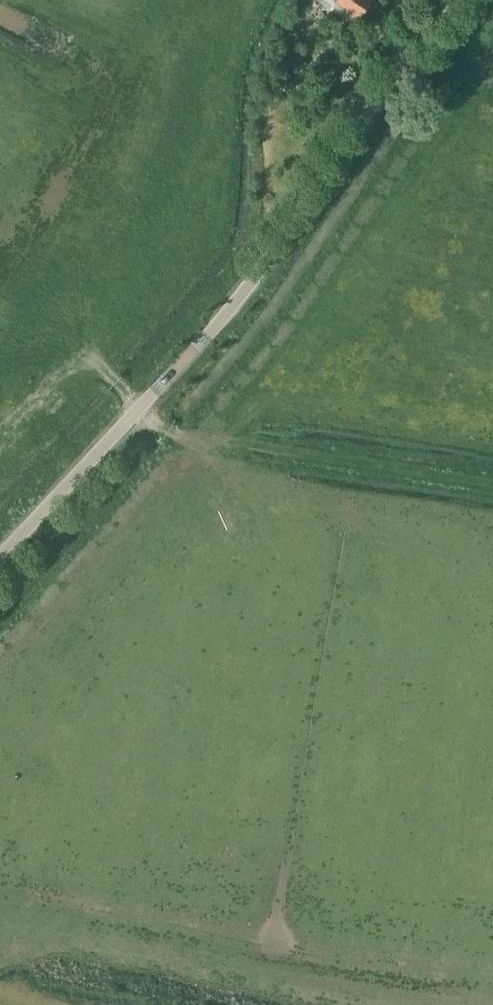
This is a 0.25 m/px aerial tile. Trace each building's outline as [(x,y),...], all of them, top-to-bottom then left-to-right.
[(361,15),(371,0),(339,0),(361,15)]
